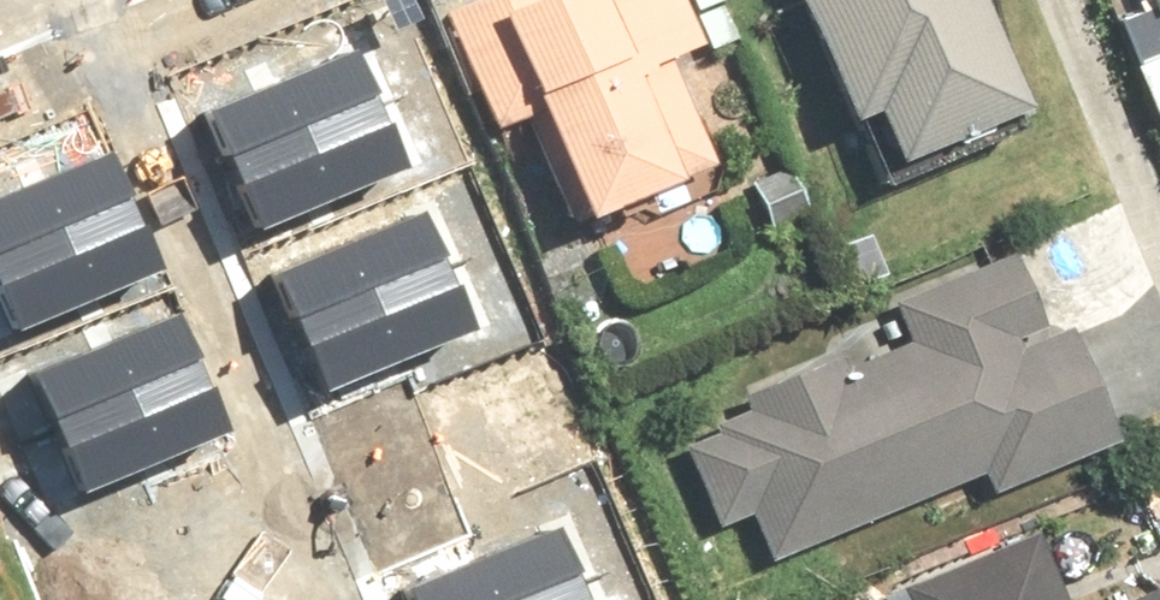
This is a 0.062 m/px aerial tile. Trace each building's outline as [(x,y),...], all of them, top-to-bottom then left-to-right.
[(469,5),(561,248),(711,191),(665,69),(698,57),(677,0),(482,0),(469,5)] [(847,116),(885,101),(908,154),(1033,101),(989,0),(798,0),(847,116)] [(1145,27),(1159,21),(1159,0),(1135,0),(1145,27)] [(213,119),(238,181),(388,121),(363,59),(213,119)] [(238,181),(261,239),(411,179),(388,121),(238,181)] [(139,213),(114,152),(0,198),(0,269),(139,213)] [(13,332),(163,272),(139,213),(0,269),(0,300),(13,332)] [(283,275),(308,336),(458,276),(433,215),(283,275)] [(977,512),(1102,460),(1018,260),(882,316),(897,352),(674,444),(712,535),(748,520),(769,570),(967,488),(977,512)] [(308,336),(332,395),(481,334),(458,276),(308,336)] [(36,374),(61,436),(211,376),(186,315),(36,374)] [(61,436),(84,494),(234,434),(211,376),(61,436)] [(415,599),(547,599),(583,586),(558,524),(408,584),(415,599)] [(1035,551),(910,599),(1054,599),(1035,551)] [(583,586),(547,599),(589,599),(583,586)] [(1159,589),(1131,599),(1159,599),(1159,589)]
